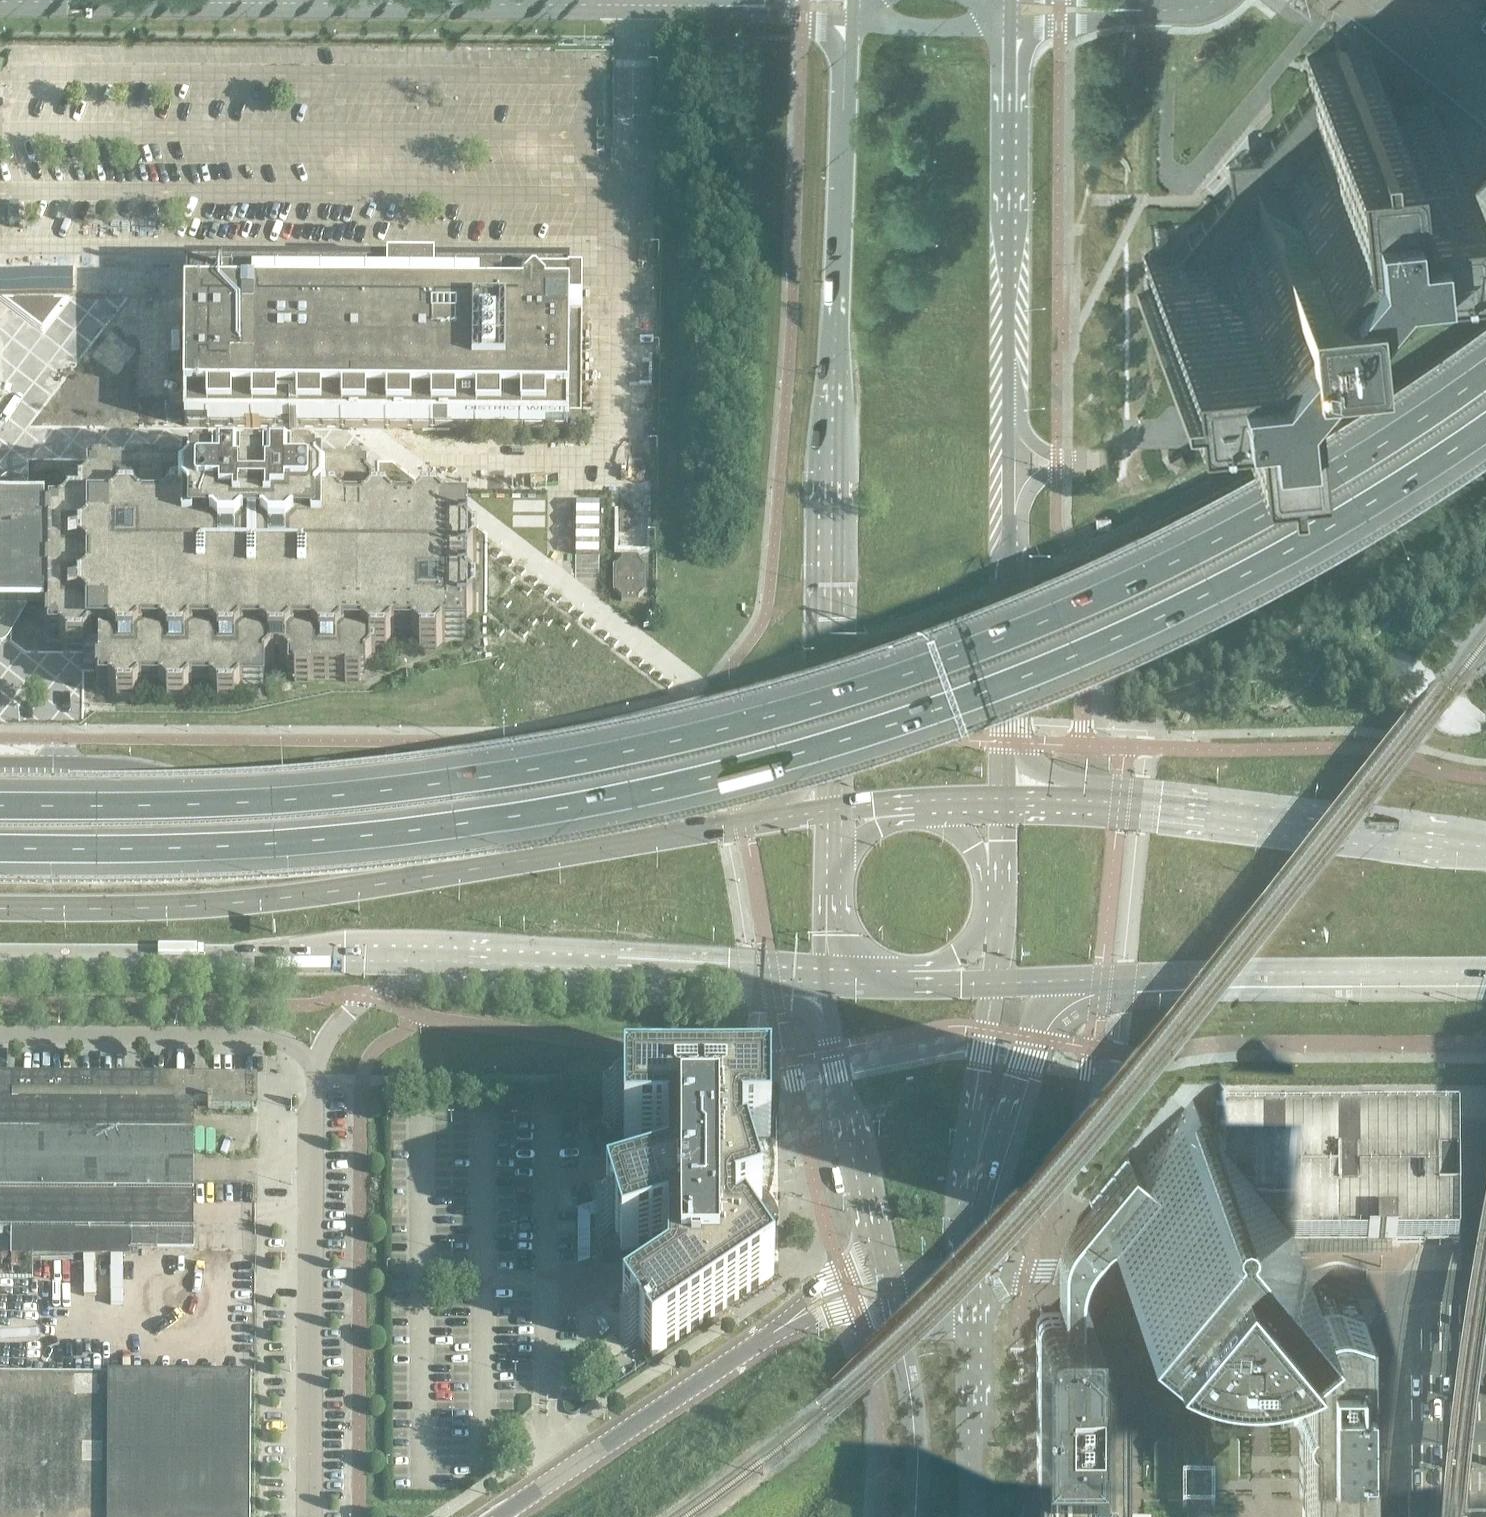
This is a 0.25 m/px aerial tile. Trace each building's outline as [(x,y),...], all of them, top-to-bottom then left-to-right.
[(1278,341),(1397,193),(1427,189),(1420,128),(1390,131),(1361,107),(1360,107),(1357,77),(1296,84),(1299,114),(1298,114),(1246,179),(1244,179),(1244,180),(1239,182),(1235,183),(1231,186),(1230,186),(1228,185),(1225,185),(1223,186),(1222,186),(1221,187),(1219,189),(1218,190),(1217,192),(1217,193),(1217,195),(1217,197),(1217,199),(1217,200),(1219,203),(1218,207),(1218,212),(1217,212),(1217,215),(1207,228),(1165,280),(1135,283),(1142,345),(1172,341),(1172,342),(1202,366),(1205,396),(1267,389),(1263,359),(1278,341)] [(1485,287),(1485,195),(1481,192),(1385,312),(1420,339),(1485,287)] [(140,276),(108,275),(107,432),(139,432),(140,276)] [(186,437),(280,437),(285,437),(569,439),(569,427),(582,427),(582,298),(570,298),(570,283),(187,280),(187,331),(186,331),(186,437)] [(1378,337),(1392,319),(1384,313),(1370,331),(1378,337)] [(283,472),(278,472),(270,472),(267,475),(264,475),(263,474),(259,474),(260,472),(245,472),(245,474),(241,474),(241,475),(238,475),(235,472),(220,471),(216,475),(213,475),(213,474),(209,474),(209,471),(195,471),(195,474),(159,474),(159,471),(144,471),(144,474),(108,473),(108,471),(94,471),(94,473),(92,473),(92,483),(88,483),(87,486),(82,491),(78,491),(78,502),(67,502),(67,506),(59,511),(59,516),(26,516),(23,510),(23,509),(23,508),(23,507),(22,506),(21,505),(21,504),(19,503),(18,503),(16,500),(16,497),(17,496),(18,495),(18,493),(18,492),(18,490),(17,489),(16,487),(14,487),(12,486),(11,486),(10,487),(8,487),(8,488),(6,490),(6,491),(6,492),(6,493),(6,494),(6,495),(7,496),(8,497),(8,503),(11,507),(11,508),(11,510),(11,511),(12,512),(13,513),(14,514),(16,515),(17,516),(0,516),(0,605),(6,605),(5,606),(4,607),(2,607),(1,608),(0,609),(0,635),(1,635),(2,633),(3,632),(3,631),(3,629),(3,627),(2,626),(1,625),(1,623),(5,619),(6,619),(7,618),(8,618),(9,617),(10,616),(10,615),(11,614),(11,613),(11,612),(16,605),(48,605),(48,618),(46,618),(46,633),(48,633),(48,634),(58,639),(61,639),(66,645),(66,648),(84,648),(83,645),(89,639),(92,639),(92,635),(99,635),(99,669),(96,669),(96,684),(98,683),(98,685),(108,685),(108,690),(111,690),(116,696),(116,699),(134,699),(134,696),(139,690),(161,690),(167,696),(167,699),(184,700),(184,696),(190,691),(212,691),(217,696),(217,700),(234,700),(234,696),(240,691),(243,691),(243,686),(260,686),(260,669),(265,669),(265,666),(271,661),(283,661),(288,667),(288,669),(292,669),(292,679),(294,679),(294,682),(309,682),(309,679),(345,679),(345,682),(359,682),(359,679),(361,679),(361,670),(366,669),(366,667),(371,662),(375,662),(375,650),(386,650),(386,647),(392,641),(394,641),(394,637),(411,637),(411,642),(414,642),(419,647),(419,651),(436,651),(436,647),(442,642),(444,642),(444,637),(462,637),(462,620),(467,620),(467,617),(472,612),(476,612),(476,595),(472,595),(467,589),(467,587),(462,586),(462,569),(467,569),(467,567),(473,561),(476,561),(476,544),(473,544),(467,539),(467,536),(462,536),(462,519),(445,519),(445,514),(437,508),(437,505),(420,504),(420,508),(414,513),(412,513),(412,518),(395,518),(395,513),(392,513),(387,508),(387,504),(385,504),(385,507),(374,507),(374,505),(372,505),(372,495),(376,495),(376,493),(372,493),(367,487),(367,485),(362,485),(362,475),(360,475),(360,472),(346,472),(346,475),(310,475),(310,472),(296,472),(296,475),(292,475),(288,475),(285,472),(283,472)] [(1180,492),(1173,480),(1161,487),(1168,498),(1180,492)] [(1141,501),(1135,504),(1138,509),(1144,506),(1141,501)] [(1107,558),(1106,546),(1092,547),(1092,559),(1107,558)] [(645,591),(645,567),(646,567),(646,566),(644,566),(638,560),(638,557),(621,557),(621,560),(616,566),(613,566),(613,567),(614,567),(614,591),(613,591),(613,592),(615,592),(621,598),(621,601),(638,601),(638,598),(644,592),(646,592),(645,591)] [(194,1158),(194,1104),(208,1104),(208,1110),(253,1110),(253,1079),(0,1078),(0,1230),(11,1230),(11,1256),(132,1257),(132,1249),(193,1249),(194,1158)] [(751,1223),(757,1220),(758,1222),(759,1223),(760,1224),(761,1225),(762,1225),(763,1225),(764,1225),(766,1225),(767,1225),(768,1224),(769,1223),(770,1222),(771,1221),(771,1220),(771,1218),(771,1216),(777,1214),(775,1210),(774,1207),(773,1204),(772,1203),(769,1199),(767,1196),(763,1193),(759,1189),(755,1187),(746,1157),(742,1159),(742,1137),(770,1137),(770,1084),(623,1085),(623,1138),(624,1138),(666,1138),(666,1182),(606,1200),(621,1251),(667,1237),(667,1283),(622,1313),(651,1357),(652,1357),(773,1276),(773,1275),(748,1238),(750,1235),(750,1233),(751,1231),(751,1227),(751,1225),(751,1223)] [(1060,1322),(1052,1324),(1049,1325),(1046,1325),(1043,1328),(1042,1330),(1040,1333),(1041,1516),(1129,1516),(1129,1459),(1122,1452),(1122,1451),(1121,1451),(1093,1423),(1093,1324),(1081,1324),(1081,1295),(1081,1293),(1081,1290),(1081,1288),(1082,1284),(1083,1281),(1084,1277),(1085,1273),(1087,1270),(1088,1267),(1090,1263),(1092,1260),(1095,1257),(1105,1245),(1107,1243),(1110,1241),(1112,1240),(1114,1240),(1117,1239),(1120,1239),(1122,1240),(1124,1240),(1126,1241),(1128,1241),(1138,1249),(1144,1242),(1152,1245),(1160,1248),(1169,1250),(1174,1251),(1180,1252),(1185,1252),(1191,1253),(1194,1253),(1197,1253),(1199,1253),(1201,1253),(1204,1252),(1209,1252),(1215,1251),(1223,1250),(1229,1249),(1234,1247),(1240,1246),(1242,1245),(1250,1241),(1256,1249),(1278,1232),(1279,1243),(1384,1243),(1432,1243),(1446,1243),(1458,1243),(1458,1111),(1378,1112),(1220,1112),(1220,1136),(1218,1136),(1202,1116),(1205,1112),(1206,1107),(1204,1102),(1198,1100),(1193,1102),(1191,1106),(1191,1110),(1193,1114),(1143,1174),(1131,1166),(1071,1239),(1069,1242),(1068,1243),(1067,1246),(1065,1249),(1064,1253),(1063,1256),(1062,1259),(1062,1262),(1061,1265),(1061,1268),(1060,1322)] [(405,1297),(404,1291),(404,1286),(391,1286),(391,1297),(405,1297)] [(1363,1313),(1362,1313),(1356,1313),(1339,1308),(1336,1307),(1332,1307),(1328,1307),(1326,1308),(1310,1313),(1302,1313),(1302,1391),(1302,1407),(1301,1407),(1300,1408),(1299,1408),(1298,1409),(1297,1411),(1297,1412),(1297,1413),(1298,1414),(1298,1415),(1300,1416),(1301,1417),(1302,1417),(1302,1434),(1302,1516),(1363,1516),(1363,1313)] [(251,1379),(0,1378),(0,1516),(250,1516),(251,1379)] [(1282,1434),(1302,1434),(1302,1417),(1301,1417),(1300,1416),(1298,1415),(1298,1414),(1297,1413),(1297,1412),(1297,1411),(1298,1409),(1299,1408),(1300,1408),(1301,1407),(1302,1407),(1302,1391),(1283,1391),(1282,1434)]
